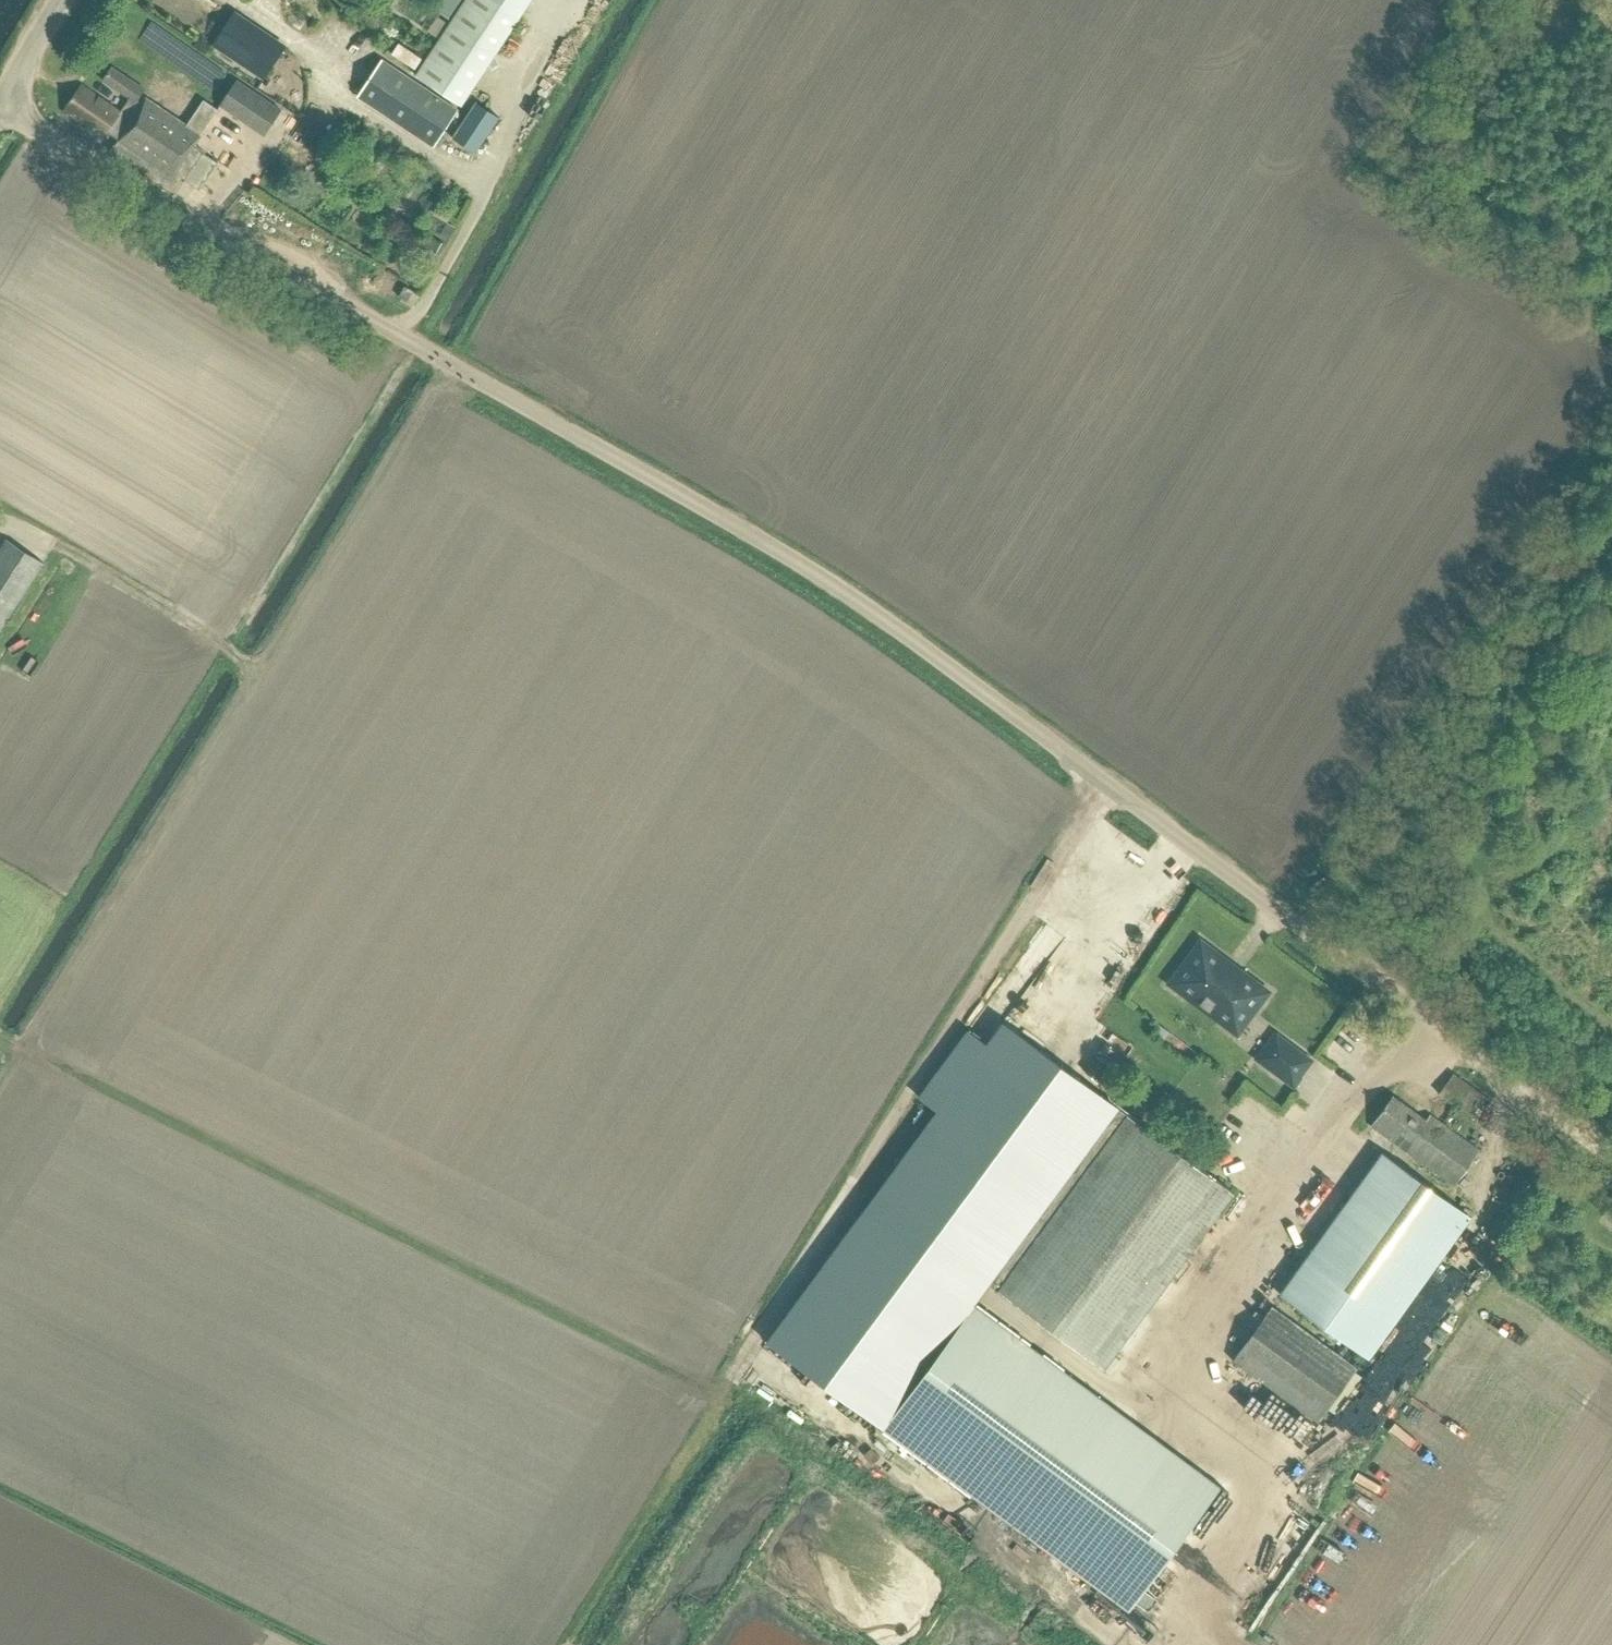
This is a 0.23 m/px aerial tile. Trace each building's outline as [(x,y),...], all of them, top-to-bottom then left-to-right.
[(433,9),(449,20),(463,0),(440,0),(433,9)] [(290,39),(264,21),(259,18),(254,15),(234,44),(270,68),(271,68),(280,53),(290,39)] [(383,57),(358,94),(436,146),(460,109),(383,57)] [(205,99),(187,125),(147,99),(142,105),(136,101),(145,89),(112,67),(103,80),(130,98),(121,112),(81,85),(63,111),(103,138),(108,130),(120,138),(110,153),(175,197),(187,179),(200,188),(218,161),(205,152),(195,145),(201,135),(200,134),(218,107),(205,99)] [(220,105),(265,135),(282,109),(237,79),(220,105)] [(476,103),(452,139),(476,155),(500,119),(476,103)] [(408,302),(414,292),(406,288),(400,298),(408,302)] [(0,550),(0,629),(43,563),(7,539),(0,550)] [(1218,958),(1201,945),(1175,980),(1191,992),(1189,995),(1220,1017),(1221,1015),(1238,1027),(1264,992),(1246,979),(1242,985),(1214,964),(1218,958)] [(768,1343),(883,1428),(974,1304),(989,1284),(999,1291),(1128,1116),(1006,1026),(1004,1024),(989,1044),(970,1029),(920,1096),(940,1111),(768,1343)] [(1254,1059),(1293,1088),(1313,1060),(1274,1031),(1254,1059)] [(1128,1116),(999,1291),(1101,1367),(1231,1191),(1128,1116)] [(1469,1217),(1382,1153),(1280,1293),(1367,1357),(1469,1217)] [(1220,1487),(974,1304),(883,1428),(1129,1610),(1220,1487)] [(1356,1366),(1272,1305),(1232,1360),(1317,1421),(1356,1366)] [(760,1370),(761,1363),(735,1357),(734,1365),(760,1370)]
